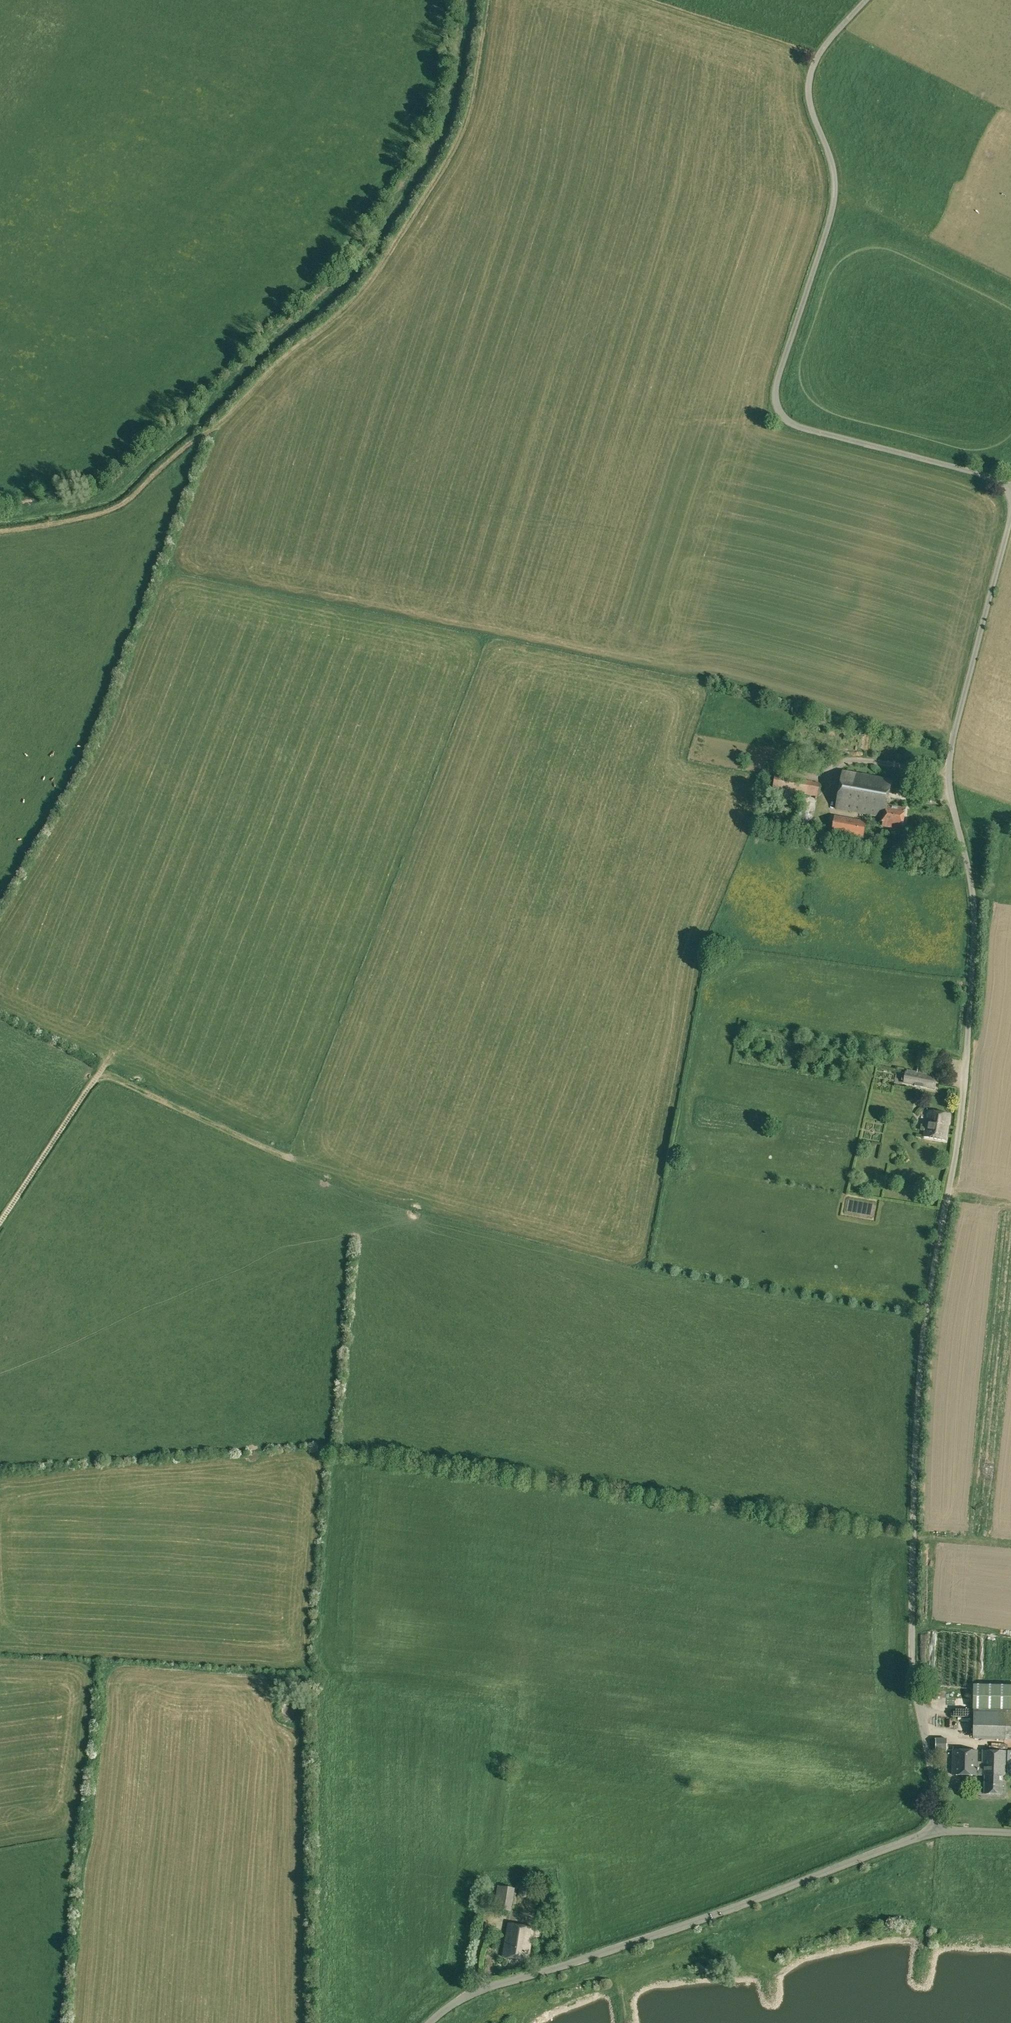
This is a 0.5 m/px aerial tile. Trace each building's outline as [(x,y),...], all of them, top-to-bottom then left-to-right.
[(835,809),(884,817),(886,806),(887,806),(891,780),(843,771),(835,809)] [(818,797),(820,783),(775,776),(772,789),(818,797)] [(886,806),(884,817),(882,825),(901,829),(905,810),(887,806),(886,806)] [(807,827),(809,811),(800,810),(797,826),(807,827)] [(866,821),(834,815),(832,832),(864,838),(866,821)] [(905,1071),(905,1074),(903,1073),(901,1080),(903,1080),(903,1083),(914,1085),(935,1089),(937,1077),(916,1073),(905,1071)] [(950,1115),(929,1111),(926,1125),(921,1125),(920,1131),(925,1131),(924,1136),(946,1140),(950,1115)] [(974,1710),(1010,1711),(1010,1687),(974,1686),(974,1710)] [(1005,1738),(1006,1711),(974,1710),(973,1739),(1005,1740),(1005,1738)] [(952,1774),(977,1775),(976,1768),(977,1751),(953,1750),(952,1774)] [(976,1768),(977,1775),(984,1775),(984,1793),(1002,1794),(1002,1771),(1005,1771),(1005,1752),(982,1751),(982,1768),(976,1768)] [(503,1887),(497,1886),(493,1908),(499,1909),(503,1887)] [(514,1888),(503,1887),(499,1909),(510,1911),(514,1888)] [(533,1928),(509,1923),(503,1956),(528,1961),(533,1928)]
